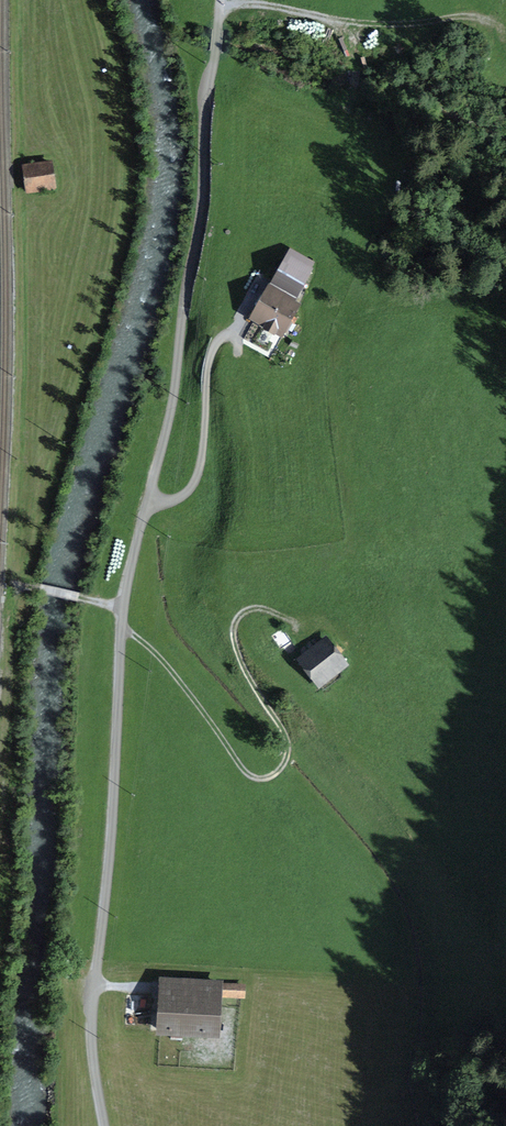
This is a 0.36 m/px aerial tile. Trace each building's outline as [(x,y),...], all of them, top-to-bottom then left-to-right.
[(53,186),(50,162),(26,166),(30,189),(53,186)] [(312,261),(294,251),(274,286),(287,293),(293,296),(312,261)] [(296,308),(298,304),(285,297),(287,293),(274,286),(257,316),(285,332),(291,322),(293,324),(301,311),(296,308)] [(320,684),(344,665),(325,641),(301,660),(320,684)] [(172,1039),(183,1040),(183,1032),(217,1034),(219,984),(164,981),(161,1030),(172,1031),(172,1039)] [(242,997),(242,986),(226,985),(225,996),(242,997)]
